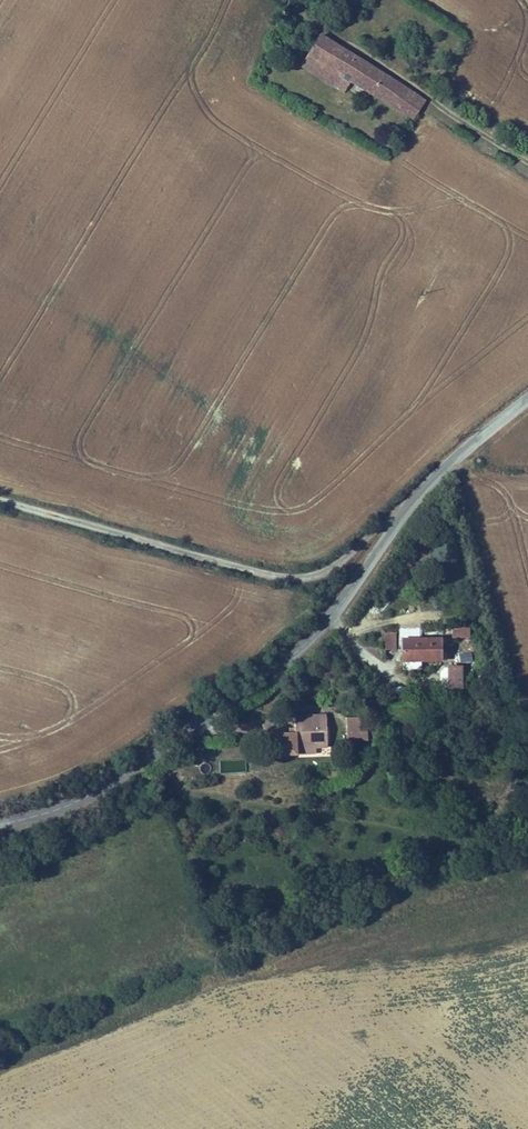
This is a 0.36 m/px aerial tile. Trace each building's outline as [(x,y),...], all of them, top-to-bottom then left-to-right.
[(391,107),(403,87),(322,37),(302,69),(345,95),(353,83),(391,107)] [(427,102),(403,87),(391,107),(415,122),(427,102)] [(482,633),(482,624),(465,624),(465,633),(482,633)] [(409,648),(408,629),(395,629),(395,649),(409,648)] [(434,636),(415,636),(416,659),(435,659),(454,659),(453,635),(434,636)] [(435,659),(416,659),(416,669),(435,668),(435,659)] [(474,662),(462,663),(464,684),(476,683),(474,662)] [(371,721),(358,721),(358,729),(358,745),(380,745),(380,737),(371,737),(371,731),(371,721)]
